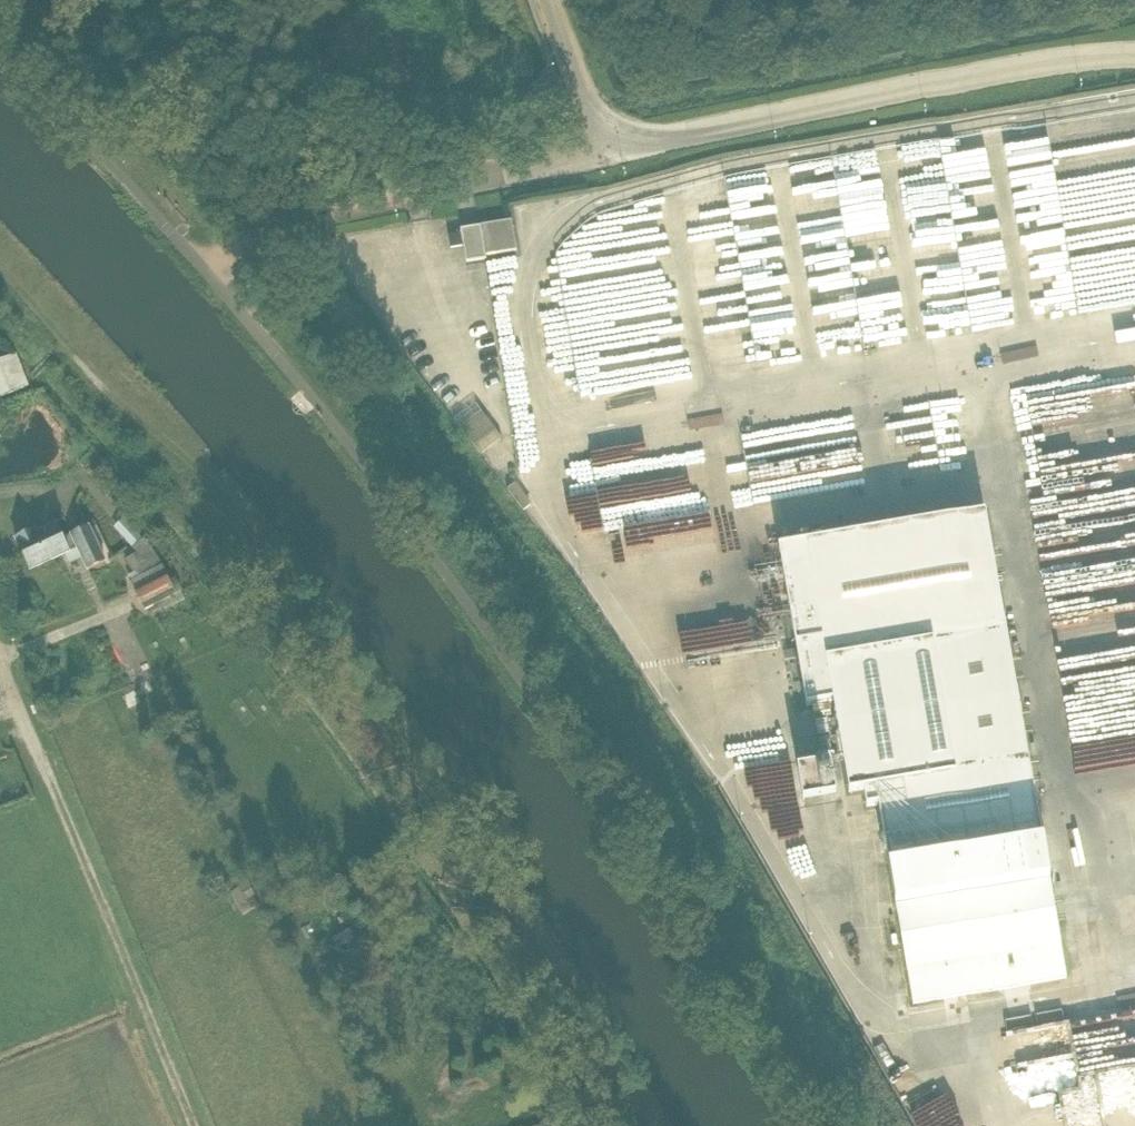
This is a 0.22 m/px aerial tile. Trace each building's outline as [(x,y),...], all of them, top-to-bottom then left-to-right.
[(1023,277),(1073,271),(1077,312),(1104,297),(1087,290),(1096,269),(1118,267),(1111,203),(1134,247),(1134,204),(1126,187),(1114,188),(1112,171),(1131,130),(1133,150),(1134,150),(1134,117),(1049,126),(1052,153),(1028,166),(1035,180),(1013,182),(1023,277)] [(919,157),(896,161),(918,288),(938,285),(943,312),(923,316),(925,331),(987,320),(981,315),(989,306),(986,291),(1003,289),(1009,281),(1000,273),(1007,265),(998,215),(988,217),(986,205),(969,191),(966,191),(948,175),(989,168),(985,145),(941,152),(938,140),(917,144),(919,157)] [(803,177),(790,179),(810,317),(837,313),(841,345),(907,336),(883,168),(870,170),(867,152),(801,162),(803,177)] [(516,252),(511,222),(460,230),(466,263),(486,260),(486,257),(516,252)] [(29,387),(16,354),(0,361),(0,398),(29,387)] [(473,447),(494,430),(481,413),(459,429),(473,447)] [(733,494),(749,490),(738,433),(721,436),(733,494)] [(630,452),(570,462),(581,530),(616,524),(630,605),(723,590),(704,477),(647,487),(642,460),(631,462),(630,452)] [(129,494),(120,484),(107,495),(115,505),(129,494)] [(523,511),(530,506),(514,485),(507,490),(523,511)] [(779,544),(807,703),(834,699),(848,788),(863,786),(867,804),(878,803),(912,1005),(1068,978),(985,511),(779,544)] [(30,572),(65,556),(69,566),(81,560),(87,572),(106,563),(89,526),(70,535),(70,537),(64,540),(56,523),(37,533),(35,529),(14,539),(30,572)] [(136,553),(125,561),(134,573),(127,576),(145,610),(183,592),(176,579),(170,582),(162,566),(163,566),(145,539),(132,547),(136,553)] [(1117,639),(1119,651),(1109,653),(1110,662),(1091,665),(1096,696),(1066,701),(1076,760),(1134,750),(1134,636),(1117,639)] [(802,801),(835,795),(830,763),(797,768),(802,801)] [(791,857),(798,884),(819,878),(807,829),(779,836),(785,859),(791,857)]
